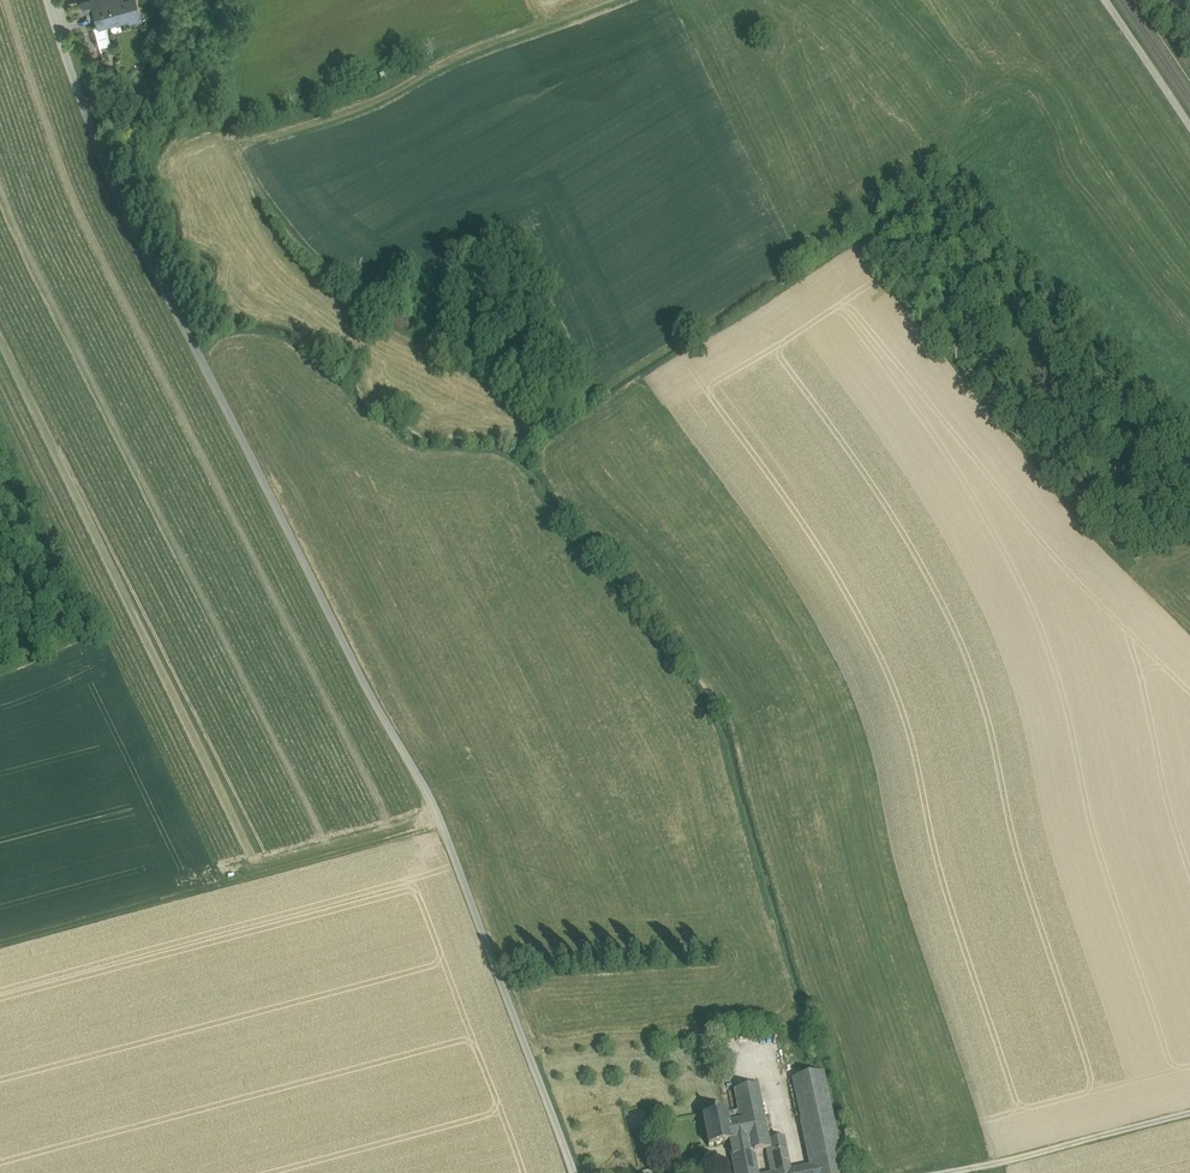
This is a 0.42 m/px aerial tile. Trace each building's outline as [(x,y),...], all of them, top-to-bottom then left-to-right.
[(110,44),(105,27),(107,27),(106,23),(128,16),(129,21),(141,17),(136,0),(86,0),(81,1),(84,11),(93,8),(98,25),(94,26),(93,26),(99,47),(110,44)] [(157,126),(148,128),(149,135),(159,133),(157,126)] [(791,1079),(809,1166),(811,1172),(845,1172),(824,1073),(791,1079)] [(759,1086),(733,1091),(739,1121),(745,1154),(766,1150),(771,1149),(769,1142),(759,1086)] [(629,1127),(646,1125),(644,1109),(627,1112),(629,1127)] [(745,1154),(739,1121),(729,1123),(727,1111),(703,1116),(708,1146),(727,1143),(730,1159),(745,1156),(745,1154)] [(769,1142),(771,1149),(766,1150),(770,1172),(774,1172),(792,1169),(785,1138),(769,1142)] [(730,1159),(733,1172),(758,1172),(754,1152),(745,1154),(745,1156),(730,1159)]
